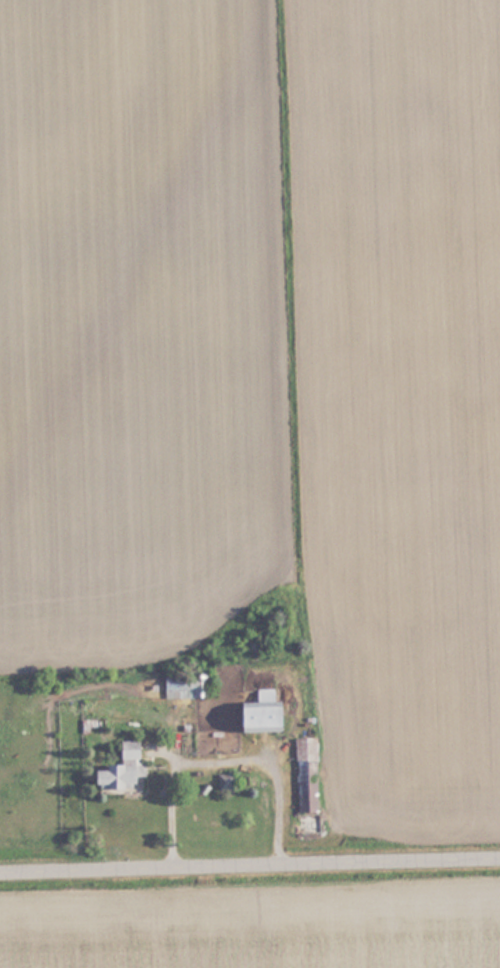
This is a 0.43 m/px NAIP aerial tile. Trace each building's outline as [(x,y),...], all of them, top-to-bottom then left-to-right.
[(278,688),(262,689),(262,702),(244,703),(245,732),(298,730),(297,700),(279,701),(278,688)] [(321,737),(299,737),(301,813),(323,813),(321,737)] [(147,790),(147,740),(125,740),(125,764),(116,764),(116,770),(105,770),(105,790),(147,790)]
